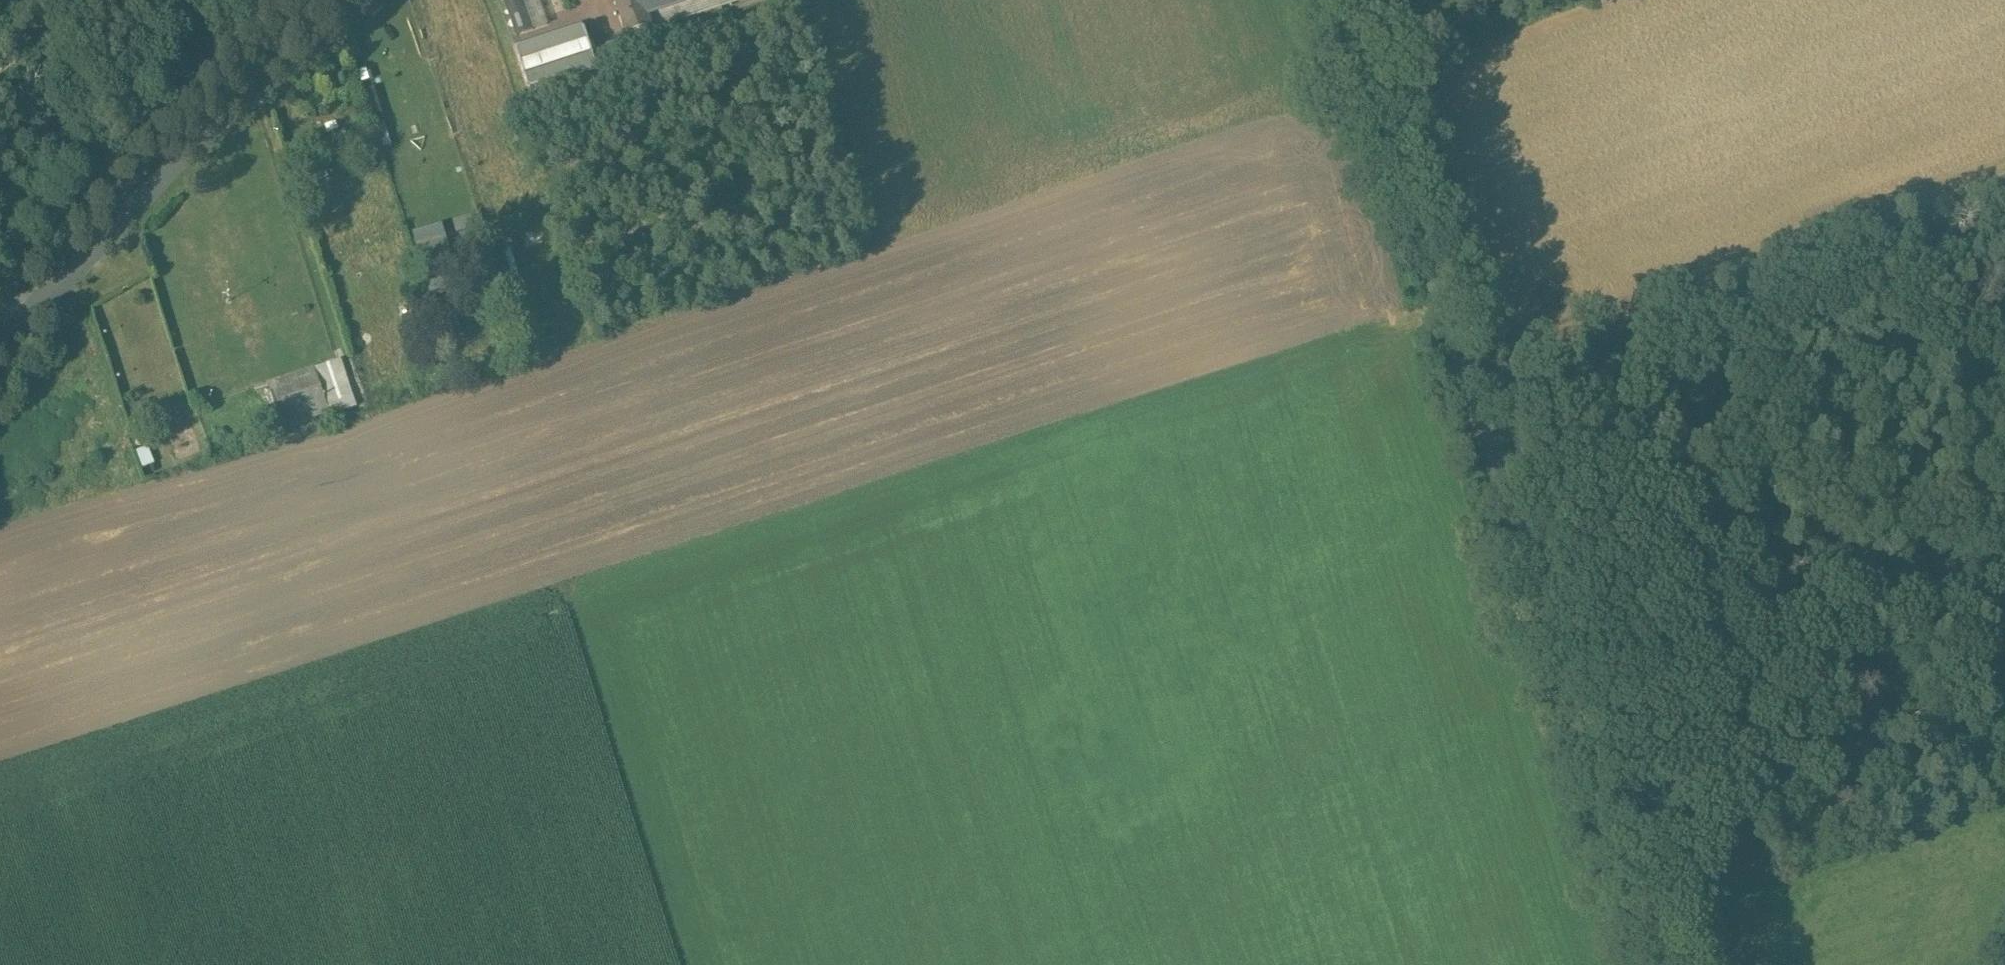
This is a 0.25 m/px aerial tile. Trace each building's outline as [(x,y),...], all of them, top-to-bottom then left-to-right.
[(539,0),(505,0),(517,35),(525,33),(547,25),(539,0)] [(622,16),(648,8),(645,0),(617,0),(622,16)] [(648,8),(653,25),(731,0),(645,0),(648,8)] [(648,8),(622,16),(628,34),(653,25),(648,8)] [(702,22),(667,33),(671,46),(706,35),(702,22)] [(593,55),(584,27),(517,49),(526,77),(593,55)] [(667,33),(625,47),(629,60),(671,46),(667,33)] [(623,39),(605,45),(612,65),(629,60),(625,47),(623,39)] [(377,122),(384,144),(395,140),(377,86),(361,92),(372,124),(377,122)] [(482,217),(459,216),(458,229),(481,230),(482,217)] [(446,222),(413,233),(427,276),(460,265),(446,222)] [(340,361),(268,384),(282,427),(354,404),(340,361)] [(142,449),(147,465),(157,461),(152,445),(142,449)]
